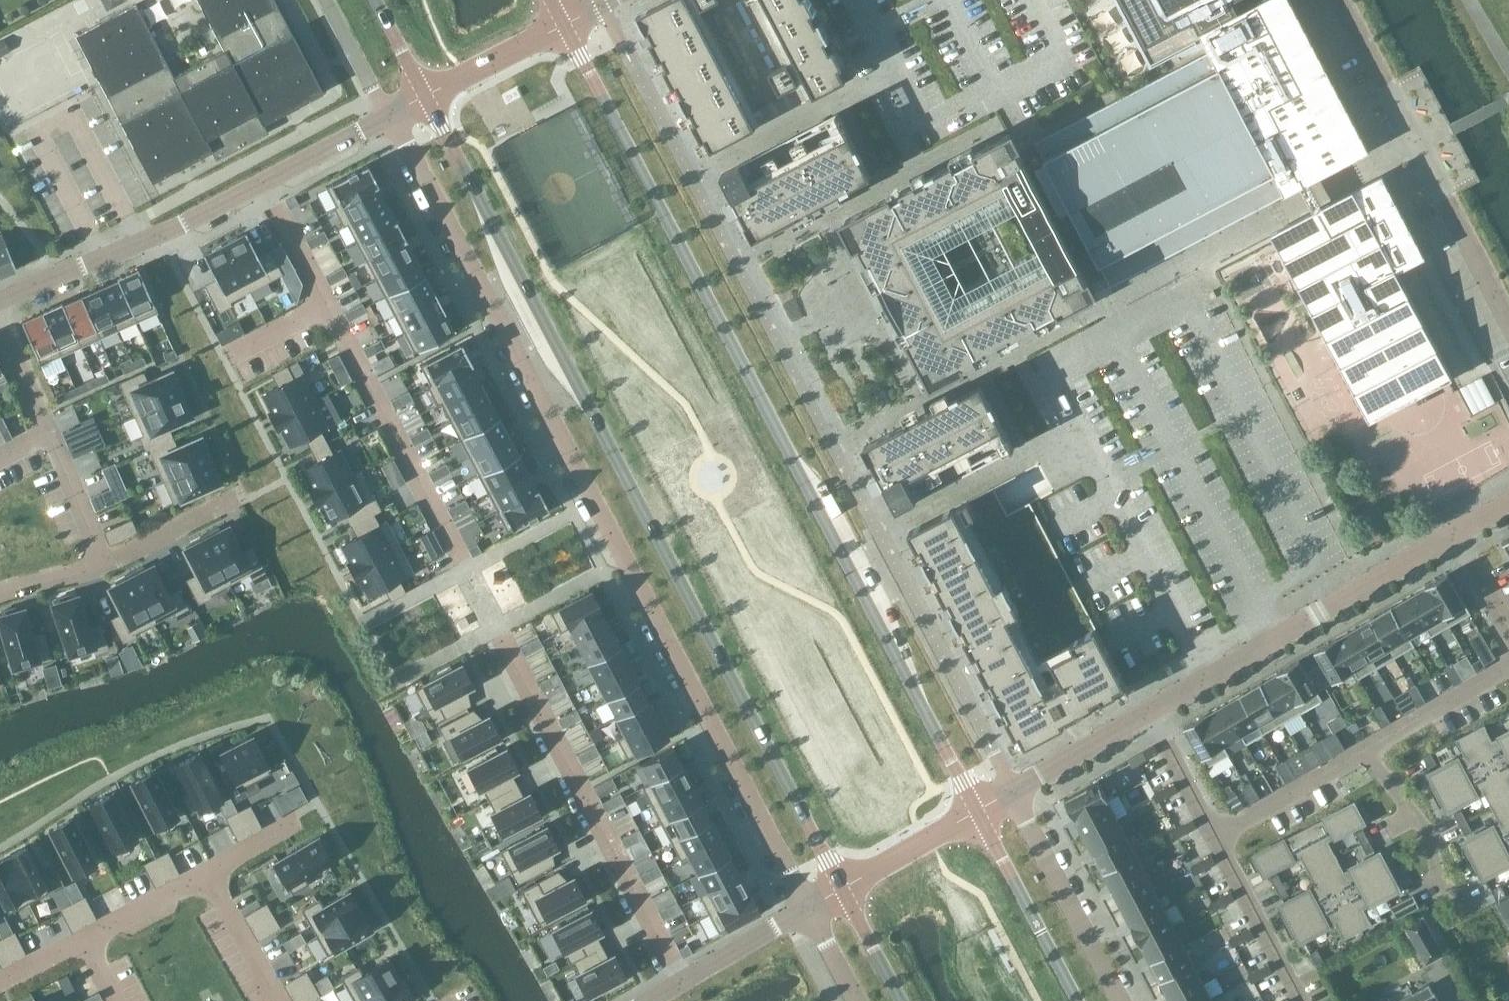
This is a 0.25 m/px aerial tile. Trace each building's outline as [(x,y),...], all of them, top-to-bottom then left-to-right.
[(97,77),(152,182),(179,168),(177,164),(184,160),(186,164),(212,151),(216,160),(269,132),(264,123),(290,110),(287,106),(294,102),(297,106),(324,92),(275,0),(197,0),(224,51),(175,76),(137,4),(76,36),(93,70),(98,67),(101,74),(97,77)] [(638,14),(710,151),(851,77),(811,0),(666,0),(638,14)] [(1398,272),(1427,257),(1383,174),(1323,206),(1319,197),(1311,182),(1371,151),(1292,0),(1263,0),(1240,12),(1233,0),(1118,0),(1143,48),(1194,21),(1210,51),(1120,99),(1036,143),(1112,287),(1291,192),(1291,193),(1302,187),(1310,202),(1314,210),(1271,233),(1287,263),(1288,262),(1365,409),(1364,409),(1371,422),(1454,379),(1398,272)] [(0,42),(0,56),(9,51),(3,40),(0,42)] [(606,73),(612,83),(620,78),(615,68),(606,73)] [(839,112),(722,174),(756,238),(873,177),(839,112)] [(875,274),(881,286),(884,291),(889,299),(889,301),(891,305),(903,327),(909,339),(917,354),(932,381),(933,381),(977,358),(1002,345),(1017,336),(1026,332),(1050,319),(1069,309),(1075,306),(1096,295),(1011,133),(1008,135),(990,145),(965,157),(941,170),(916,183),(892,196),(847,220),(849,225),(854,234),(857,239),(861,247),(875,274)] [(382,187),(394,179),(382,159),(369,167),(382,187)] [(334,208),(379,185),(368,165),(326,187),(337,206),(334,207),(334,208)] [(387,203),(378,186),(379,186),(379,185),(334,208),(344,226),(387,203)] [(291,209),(299,205),(295,196),(286,201),(291,209)] [(387,203),(344,226),(344,227),(348,225),(357,242),(397,221),(397,220),(396,220),(387,203)] [(366,260),(407,239),(397,221),(357,242),(366,260)] [(195,251),(209,246),(203,231),(190,236),(195,251)] [(320,244),(329,239),(324,231),(316,236),(320,244)] [(270,252),(259,258),(246,233),(225,244),(250,291),(282,274),(270,252)] [(0,235),(0,277),(17,269),(3,234),(0,235)] [(311,249),(320,244),(316,236),(307,240),(311,249)] [(407,239),(366,260),(376,278),(416,257),(407,240),(407,239)] [(206,286),(220,311),(232,305),(230,302),(250,291),(225,244),(204,255),(217,280),(206,286)] [(283,245),(270,252),(282,274),(294,268),(283,245)] [(376,278),(385,297),(426,275),(425,274),(416,257),(376,278)] [(339,280),(348,276),(343,267),(335,272),(339,280)] [(118,279),(118,280),(119,280),(137,321),(158,312),(139,270),(118,279)] [(339,280),(335,272),(326,276),(330,285),(339,280)] [(426,275),(385,297),(395,315),(436,293),(435,292),(426,275)] [(118,280),(100,288),(118,329),(137,321),(119,280),(118,280)] [(1247,292),(1256,321),(1278,313),(1268,285),(1247,292)] [(82,297),(100,338),(118,329),(100,288),(82,297)] [(404,333),(445,311),(436,293),(395,315),(404,333)] [(81,346),(100,338),(82,297),(64,305),(63,305),(81,346)] [(362,303),(354,308),(358,317),(367,312),(362,303)] [(43,313),(61,355),(81,346),(63,305),(64,305),(63,304),(43,313)] [(349,321),(358,317),(354,308),(345,313),(349,321)] [(446,312),(445,311),(404,333),(415,353),(455,331),(445,312),(446,312)] [(41,364),(61,355),(43,313),(22,322),(41,364)] [(1229,347),(1242,341),(1233,322),(1220,328),(1229,347)] [(381,339),(373,344),(377,353),(386,348),(381,339)] [(876,349),(883,362),(901,354),(895,340),(876,349)] [(428,387),(472,363),(462,343),(420,365),(430,384),(428,386),(428,387)] [(368,357),(377,353),(373,344),(364,349),(368,357)] [(174,349),(164,354),(167,361),(178,357),(174,349)] [(133,362),(136,369),(147,364),(144,357),(133,362)] [(133,362),(131,358),(120,363),(125,374),(136,369),(133,362)] [(428,387),(438,405),(481,382),(481,381),(481,382),(472,365),(473,364),(472,363),(428,387)] [(269,412),(271,415),(272,415),(275,421),(314,401),(301,375),(294,379),(287,367),(273,375),(279,387),(263,396),(271,411),(269,412)] [(148,383),(143,372),(121,382),(135,415),(186,393),(179,378),(175,380),(172,373),(157,379),(150,382),(148,383)] [(96,378),(99,385),(110,381),(107,373),(96,378)] [(96,378),(85,383),(88,390),(99,385),(96,378)] [(491,400),(481,382),(438,405),(438,406),(442,404),(451,421),(491,400)] [(865,446),(899,510),(1016,449),(982,384),(865,446)] [(58,403),(69,399),(66,391),(55,396),(58,403)] [(409,391),(400,396),(405,405),(414,400),(409,391)] [(192,407),(186,393),(135,415),(145,436),(141,437),(146,450),(150,448),(173,438),(168,427),(172,425),(172,426),(179,422),(191,416),(188,409),(192,407)] [(396,409),(405,405),(400,396),(391,401),(396,409)] [(460,439),(500,418),(500,417),(491,400),(451,421),(460,439)] [(320,430),(328,426),(314,401),(275,421),(278,428),(279,432),(281,431),(289,446),(306,437),(312,450),(327,442),(320,430)] [(8,427),(3,417),(0,418),(0,429),(1,431),(8,427)] [(470,457),(510,436),(500,418),(460,439),(470,457)] [(83,423),(63,432),(69,445),(88,436),(83,423)] [(6,442),(13,438),(8,427),(1,431),(6,442)] [(428,427),(419,432),(424,441),(432,436),(428,427)] [(424,441),(419,432),(410,437),(415,445),(424,441)] [(74,457),(94,448),(88,436),(69,445),(74,457)] [(519,454),(510,436),(470,457),(479,475),(519,454)] [(150,448),(165,481),(215,458),(209,444),(204,446),(201,438),(187,445),(187,444),(180,447),(180,448),(178,449),(173,438),(150,448)] [(309,487),(310,490),(311,490),(315,496),(354,476),(353,475),(341,450),(333,454),(327,442),(312,450),(319,462),(302,471),(310,486),(309,487)] [(519,454),(479,475),(489,493),(529,472),(520,455),(519,454)] [(220,482),(217,475),(221,473),(215,458),(165,481),(174,503),(201,491),(208,488),(220,482)] [(394,460),(382,466),(394,489),(406,482),(394,460)] [(447,463),(438,468),(442,477),(451,472),(447,463)] [(429,473),(434,481),(442,477),(438,468),(429,473)] [(317,503),(319,507),(321,506),(329,521),(345,512),(352,525),(373,514),(381,510),(361,471),(353,475),(354,476),(315,496),(318,503),(317,503)] [(497,511),(497,512),(539,490),(538,489),(529,472),(489,493),(498,510),(497,511)] [(995,487),(910,531),(1023,747),(1066,725),(1064,721),(1129,687),(1032,504),(1031,502),(1009,513),(995,487)] [(539,490),(497,512),(508,532),(549,510),(539,490)] [(466,499),(457,504),(461,513),(470,508),(466,499)] [(453,518),(461,513),(457,504),(448,509),(453,518)] [(401,547),(387,522),(380,526),(373,514),(352,525),(358,537),(342,546),(350,561),(348,562),(350,565),(351,565),(354,571),(401,547)] [(110,544),(137,532),(132,520),(105,532),(110,544)] [(205,535),(230,584),(250,573),(255,583),(267,576),(252,547),(241,553),(239,548),(236,541),(236,542),(228,528),(221,532),(219,527),(205,535)] [(433,531),(422,537),(426,545),(437,540),(433,531)] [(230,584),(205,535),(191,542),(193,546),(186,550),(193,564),(196,571),(196,570),(199,575),(188,580),(199,603),(211,596),(210,594),(230,584)] [(477,543),(469,548),(473,557),(482,552),(477,543)] [(368,596),(385,587),(391,600),(406,592),(399,580),(414,572),(401,547),(354,571),(357,578),(358,582),(360,581),(368,596)] [(144,566),(130,573),(155,622),(175,612),(178,619),(191,613),(179,590),(168,596),(164,587),(161,580),(160,580),(153,567),(146,571),(144,566)] [(155,622),(130,573),(116,581),(118,585),(110,589),(118,603),(117,603),(121,610),(121,609),(123,614),(112,619),(124,642),(136,635),(135,633),(155,622)] [(1448,574),(1427,586),(1450,626),(1472,614),(1448,574)] [(1450,627),(1450,626),(1427,586),(1426,587),(1427,587),(1410,597),(1427,628),(1432,637),(1449,626),(1450,627)] [(591,592),(551,613),(561,632),(570,628),(569,627),(601,610),(591,592)] [(55,604),(54,605),(70,654),(93,647),(96,653),(109,649),(101,625),(89,629),(86,621),(87,621),(84,614),(78,597),(71,599),(69,595),(54,600),(55,604)] [(1411,637),(1427,628),(1410,597),(1393,607),(1393,606),(1392,607),(1410,638),(1411,637)] [(1372,618),(1395,658),(1416,646),(1411,637),(1410,638),(1392,607),(1372,618)] [(0,617),(0,620),(14,667),(37,660),(38,662),(51,658),(44,634),(32,638),(31,635),(32,635),(30,627),(29,627),(24,610),(17,612),(15,608),(0,612),(0,614),(1,617),(0,617)] [(601,610),(569,627),(570,628),(579,645),(610,628),(601,610)] [(1372,619),(1355,629),(1378,668),(1395,658),(1372,618),(1371,619),(1372,619)] [(610,628),(579,645),(588,663),(620,647),(610,628)] [(1359,679),(1378,668),(1355,629),(1338,639),(1338,638),(1337,639),(1355,670),(1354,671),(1359,679)] [(539,638),(530,642),(534,651),(543,646),(539,638)] [(1326,687),(1354,671),(1355,670),(1337,639),(1315,651),(1323,663),(1315,668),(1326,687)] [(530,642),(521,647),(525,656),(534,651),(530,642)] [(133,646),(119,652),(128,669),(142,664),(133,646)] [(620,647),(588,663),(598,681),(630,664),(625,656),(620,647)] [(1472,664),(1478,673),(1487,668),(1482,658),(1472,664)] [(1326,687),(1315,668),(1307,672),(1300,660),(1279,673),(1302,713),(1323,700),(1318,692),(1326,687)] [(1450,677),(1459,672),(1454,663),(1453,663),(1450,666),(1445,668),(1450,677)] [(630,664),(598,681),(607,699),(639,683),(634,673),(630,664)] [(440,676),(415,689),(434,724),(468,706),(461,692),(473,686),(462,665),(453,670),(451,666),(438,673),(440,676)] [(1459,672),(1450,677),(1455,686),(1464,681),(1459,672)] [(1301,713),(1302,713),(1279,673),(1278,673),(1262,683),(1262,682),(1261,683),(1284,723),(1301,713)] [(558,674),(549,678),(553,687),(562,682),(558,674)] [(1411,677),(1407,679),(1412,687),(1416,685),(1411,677)] [(549,678),(540,683),(544,692),(553,687),(549,678)] [(639,683),(607,699),(617,717),(648,701),(639,683)] [(1264,735),(1284,723),(1261,683),(1241,694),(1259,725),(1259,726),(1264,735)] [(1413,699),(1422,693),(1417,685),(1416,685),(1412,687),(1407,690),(1413,699)] [(1422,693),(1413,699),(1418,708),(1427,702),(1422,693)] [(1242,736),(1259,726),(1259,725),(1241,694),(1241,695),(1224,705),(1242,736)] [(648,701),(617,717),(626,735),(658,719),(648,701)] [(1207,714),(1206,715),(1224,746),(1225,746),(1242,736),(1224,705),(1207,715),(1207,714)] [(1377,720),(1387,714),(1381,705),(1372,711),(1377,720)] [(577,710),(568,715),(572,723),(581,718),(577,710)] [(471,711),(440,727),(446,739),(451,737),(462,757),(500,738),(489,716),(477,723),(471,711)] [(1387,714),(1377,720),(1382,728),(1392,723),(1387,714)] [(568,715),(559,719),(563,728),(572,723),(568,715)] [(1230,755),(1225,746),(1224,746),(1206,715),(1185,727),(1208,767),(1230,755)] [(626,735),(617,739),(628,759),(668,738),(658,719),(626,735)] [(1489,767),(1508,756),(1508,732),(1493,741),(1487,729),(1487,728),(1485,725),(1471,732),(1489,767)] [(1434,795),(1489,767),(1471,732),(1456,740),(1459,744),(1465,756),(1430,774),(1433,780),(1427,783),(1434,795)] [(253,736),(222,752),(241,789),(272,773),(253,736)] [(1319,753),(1329,748),(1323,739),(1314,744),(1319,753)] [(1155,745),(1143,751),(1144,752),(1148,760),(1158,754),(1159,754),(1155,745)] [(596,746),(587,751),(591,759),(600,754),(596,746)] [(673,747),(641,764),(651,782),(651,783),(683,766),(673,747)] [(1329,748),(1319,753),(1324,762),(1334,757),(1329,748)] [(506,749),(468,769),(479,790),(483,788),(489,800),(511,788),(505,776),(517,770),(506,749)] [(587,751),(578,755),(582,764),(591,759),(587,751)] [(200,753),(175,766),(190,793),(183,797),(192,814),(223,798),(200,753)] [(1432,753),(1424,757),(1430,768),(1438,764),(1432,753)] [(1507,800),(1508,799),(1508,756),(1489,767),(1507,800)] [(1282,775),(1291,770),(1286,761),(1277,766),(1282,775)] [(651,782),(642,787),(652,805),(692,784),(683,766),(651,783),(651,782)] [(1492,808),(1507,800),(1489,767),(1434,795),(1441,808),(1446,805),(1449,811),(1485,793),(1491,805),(1492,808)] [(1291,770),(1282,775),(1287,784),(1296,778),(1291,770)] [(155,771),(131,783),(154,828),(178,816),(155,771)] [(1226,773),(1217,777),(1223,788),(1232,783),(1226,773)] [(1065,799),(1075,818),(1109,800),(1099,781),(1065,799)] [(1247,795),(1256,790),(1251,781),(1242,787),(1247,795)] [(692,784),(652,805),(662,823),(662,824),(702,802),(692,784)] [(1175,784),(1165,789),(1169,797),(1179,792),(1175,784)] [(1231,785),(1222,790),(1226,796),(1234,791),(1231,785)] [(511,788),(489,800),(495,812),(491,813),(503,835),(544,813),(537,800),(534,802),(529,793),(517,800),(511,788)] [(1165,789),(1154,795),(1158,803),(1169,797),(1165,789)] [(1256,790),(1247,795),(1252,804),(1261,799),(1256,790)] [(114,793),(90,805),(113,850),(137,838),(114,793)] [(620,794),(611,798),(616,807),(625,802),(620,794)] [(611,798),(602,803),(607,812),(616,807),(611,798)] [(1110,801),(1109,800),(1075,818),(1076,819),(1085,836),(1119,819),(1110,801)] [(1319,822),(1305,829),(1323,864),(1338,856),(1336,853),(1335,854),(1329,842),(1365,823),(1362,817),(1367,814),(1360,800),(1352,804),(1352,805),(1319,822)] [(1469,863),(1508,842),(1508,805),(1507,800),(1492,808),(1494,811),(1501,823),(1465,841),(1468,847),(1463,850),(1469,863)] [(702,802),(662,824),(671,842),(711,820),(702,802)] [(250,807),(239,813),(251,835),(262,829),(250,807)] [(1455,814),(1460,825),(1468,821),(1462,810),(1455,814)] [(239,841),(251,835),(239,813),(228,818),(239,841)] [(74,818),(49,830),(72,875),(97,863),(74,818)] [(1128,837),(1119,819),(1085,836),(1094,853),(1094,854),(1128,837)] [(711,820),(671,842),(681,860),(690,856),(689,855),(721,838),(717,830),(716,830),(711,820)] [(1194,820),(1184,826),(1188,833),(1198,828),(1194,820)] [(1473,832),(1468,821),(1460,825),(1466,836),(1473,832)] [(546,826),(500,851),(518,884),(552,866),(546,854),(558,847),(546,826)] [(1184,826),(1173,831),(1177,839),(1188,833),(1184,826)] [(1307,869),(1309,872),(1323,864),(1305,829),(1290,837),(1258,854),(1250,858),(1257,872),(1263,869),(1266,875),(1301,856),(1308,868),(1307,869)] [(1362,843),(1370,839),(1364,829),(1356,833),(1362,843)] [(640,830),(631,834),(635,843),(644,838),(640,830)] [(631,834),(622,839),(626,848),(635,843),(631,834)] [(1138,855),(1128,837),(1094,854),(1104,872),(1138,855)] [(332,861),(319,838),(275,863),(293,893),(309,884),(306,877),(332,861)] [(721,838),(689,855),(690,856),(699,873),(730,857),(725,847),(726,847),(721,838)] [(1370,839),(1362,843),(1368,854),(1375,850),(1370,839)] [(1469,863),(1476,875),(1481,873),(1485,878),(1508,866),(1508,842),(1469,863)] [(26,848),(6,858),(29,903),(49,893),(26,848)] [(157,859),(168,881),(180,875),(168,853),(157,859)] [(1323,864),(1341,898),(1396,869),(1389,856),(1384,859),(1381,853),(1345,872),(1339,860),(1339,859),(1338,856),(1323,864)] [(1147,873),(1138,855),(1104,872),(1104,873),(1113,890),(1147,873)] [(1202,862),(1206,869),(1217,864),(1213,856),(1202,862)] [(730,857),(699,873),(708,890),(708,891),(740,875),(730,857)] [(29,903),(6,858),(0,861),(0,896),(9,913),(29,903)] [(157,859),(145,865),(157,887),(168,881),(157,859)] [(1206,869),(1202,862),(1192,867),(1196,875),(1206,869)] [(1279,914),(1286,926),(1341,898),(1323,864),(1309,872),(1310,875),(1311,874),(1317,886),(1281,905),(1285,911),(1279,914)] [(659,866),(650,870),(654,879),(663,874),(659,866)] [(1341,898),(1359,932),(1374,924),(1371,920),(1371,921),(1365,909),(1400,890),(1397,884),(1402,881),(1396,869),(1341,898)] [(650,870),(640,875),(645,884),(654,879),(650,870)] [(556,872),(521,890),(539,923),(585,899),(574,878),(562,884),(556,872)] [(1156,891),(1147,873),(1113,890),(1123,908),(1156,891)] [(1271,877),(1277,888),(1284,884),(1278,874),(1271,877)] [(708,890),(699,895),(709,914),(749,893),(740,875),(708,891),(708,890)] [(509,876),(488,887),(495,900),(516,889),(509,876)] [(1290,895),(1284,884),(1277,888),(1282,899),(1290,895)] [(1502,885),(1494,889),(1500,900),(1507,896),(1502,885)] [(302,909),(317,936),(361,910),(350,891),(324,906),(320,899),(302,909)] [(1166,909),(1156,891),(1123,908),(1132,925),(1132,926),(1132,927),(1166,909)] [(1232,892),(1221,898),(1225,906),(1236,900),(1232,892)] [(749,893),(709,914),(719,933),(759,911),(749,893)] [(1414,895),(1392,907),(1398,919),(1420,907),(1414,895)] [(74,904),(85,926),(96,920),(85,898),(74,904)] [(1221,898),(1211,903),(1215,911),(1225,906),(1221,898)] [(1344,940),(1359,932),(1341,898),(1286,926),(1293,939),(1298,936),(1301,942),(1337,923),(1343,935),(1342,936),(1344,940)] [(677,902),(668,907),(673,915),(682,910),(677,902)] [(85,926),(74,904),(62,910),(74,932),(85,926)] [(251,929),(273,916),(267,905),(245,918),(251,929)] [(668,907),(659,911),(664,920),(673,915),(668,907)] [(594,909),(553,931),(570,964),(574,962),(574,961),(596,950),(590,938),(602,932),(598,924),(601,922),(594,909)] [(1166,909),(1132,927),(1142,945),(1175,927),(1166,909)] [(361,910),(317,936),(328,955),(372,930),(361,910)] [(258,940),(279,927),(273,916),(251,929),(258,940)] [(1411,923),(1421,940),(1415,943),(1427,964),(1445,954),(1424,917),(1411,923)] [(1175,927),(1142,945),(1142,946),(1142,945),(1151,962),(1151,963),(1185,945),(1175,927)] [(1251,929),(1240,934),(1244,942),(1255,936),(1251,929)] [(15,933),(3,939),(15,962),(26,956),(15,933)] [(1240,934),(1230,940),(1234,947),(1244,942),(1240,934)] [(15,962),(3,939),(0,941),(0,961),(3,967),(15,962)] [(688,944),(679,949),(684,958),(693,953),(688,944)] [(1151,963),(1161,981),(1194,963),(1185,945),(1151,963)] [(596,950),(574,961),(574,962),(580,973),(576,975),(588,996),(603,988),(605,991),(618,984),(616,981),(629,974),(622,961),(619,963),(614,955),(602,961),(596,950)] [(1319,950),(1311,954),(1317,965),(1324,961),(1319,950)] [(355,1000),(362,1000),(401,978),(400,977),(389,959),(364,974),(360,967),(341,977),(355,1000)] [(555,963),(546,968),(549,974),(558,969),(555,963)] [(1204,981),(1194,963),(1161,981),(1161,982),(1161,981),(1170,999),(1204,981)] [(1270,965),(1259,970),(1263,978),(1274,972),(1270,965)] [(1259,970),(1249,976),(1253,983),(1263,978),(1259,970)] [(306,973),(284,986),(291,997),(313,984),(306,973)] [(362,1000),(407,1000),(414,997),(402,976),(400,977),(401,978),(362,1000)] [(1172,1000),(1210,1000),(1213,999),(1204,981),(1170,999),(1172,1000)] [(319,995),(313,984),(291,997),(293,1000),(309,1000),(319,995)] [(1430,987),(1430,986),(1428,986),(1414,995),(1413,995),(1413,996),(1416,1000),(1439,1000),(1436,995),(1435,994),(1434,994),(1430,987)] [(91,1000),(101,1000),(103,1000),(99,992),(89,997),(91,1000)]
